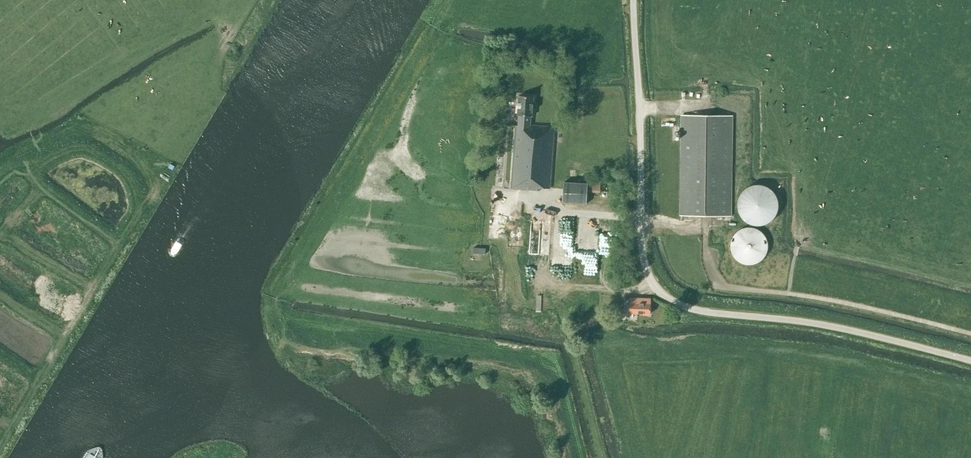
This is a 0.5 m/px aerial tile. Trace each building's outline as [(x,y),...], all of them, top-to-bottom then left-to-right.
[(532,116),(534,97),(519,96),(518,115),(519,115),(518,126),(516,126),(510,188),(537,191),(538,188),(549,189),(554,127),(530,125),(531,116),(532,116)] [(731,216),(732,116),(681,116),(680,216),(731,216)] [(599,193),(600,182),(575,181),(575,185),(563,184),(562,203),(586,204),(587,193),(599,193)] [(755,225),(758,225),(760,225),(761,225),(763,225),(764,224),(766,224),(767,223),(768,222),(770,221),(772,219),(773,218),(774,217),(774,216),(775,215),(776,214),(776,213),(777,211),(777,210),(777,209),(778,208),(778,206),(778,205),(778,204),(777,202),(777,201),(777,200),(776,197),(775,195),(774,194),(774,193),(773,192),(772,191),(770,190),(768,188),(766,187),(765,187),(764,186),(762,186),(761,186),(758,185),(757,185),(756,185),(753,186),(751,187),(748,188),(747,188),(746,189),(745,190),(744,191),(743,192),(742,193),(741,194),(740,196),(739,197),(739,199),(738,200),(738,202),(738,203),(738,204),(738,206),(738,208),(738,209),(738,211),(739,212),(739,214),(740,215),(741,216),(742,217),(742,218),(743,219),(745,221),(747,222),(749,223),(750,224),(751,224),(753,225),(755,225)] [(749,265),(752,265),(755,264),(758,263),(760,262),(762,260),(764,257),(766,255),(767,252),(768,249),(768,246),(768,243),(767,240),(766,237),(764,235),(762,233),(760,231),(758,229),(755,228),(752,227),(749,227),(746,227),(743,228),(740,229),(738,231),(735,233),(734,235),(732,237),(731,240),(730,243),(730,246),(730,249),(731,252),(732,255),(734,257),(735,260),(738,262),(740,263),(743,264),(746,265),(749,265)] [(650,314),(650,304),(650,299),(630,298),(629,313),(650,314)]
